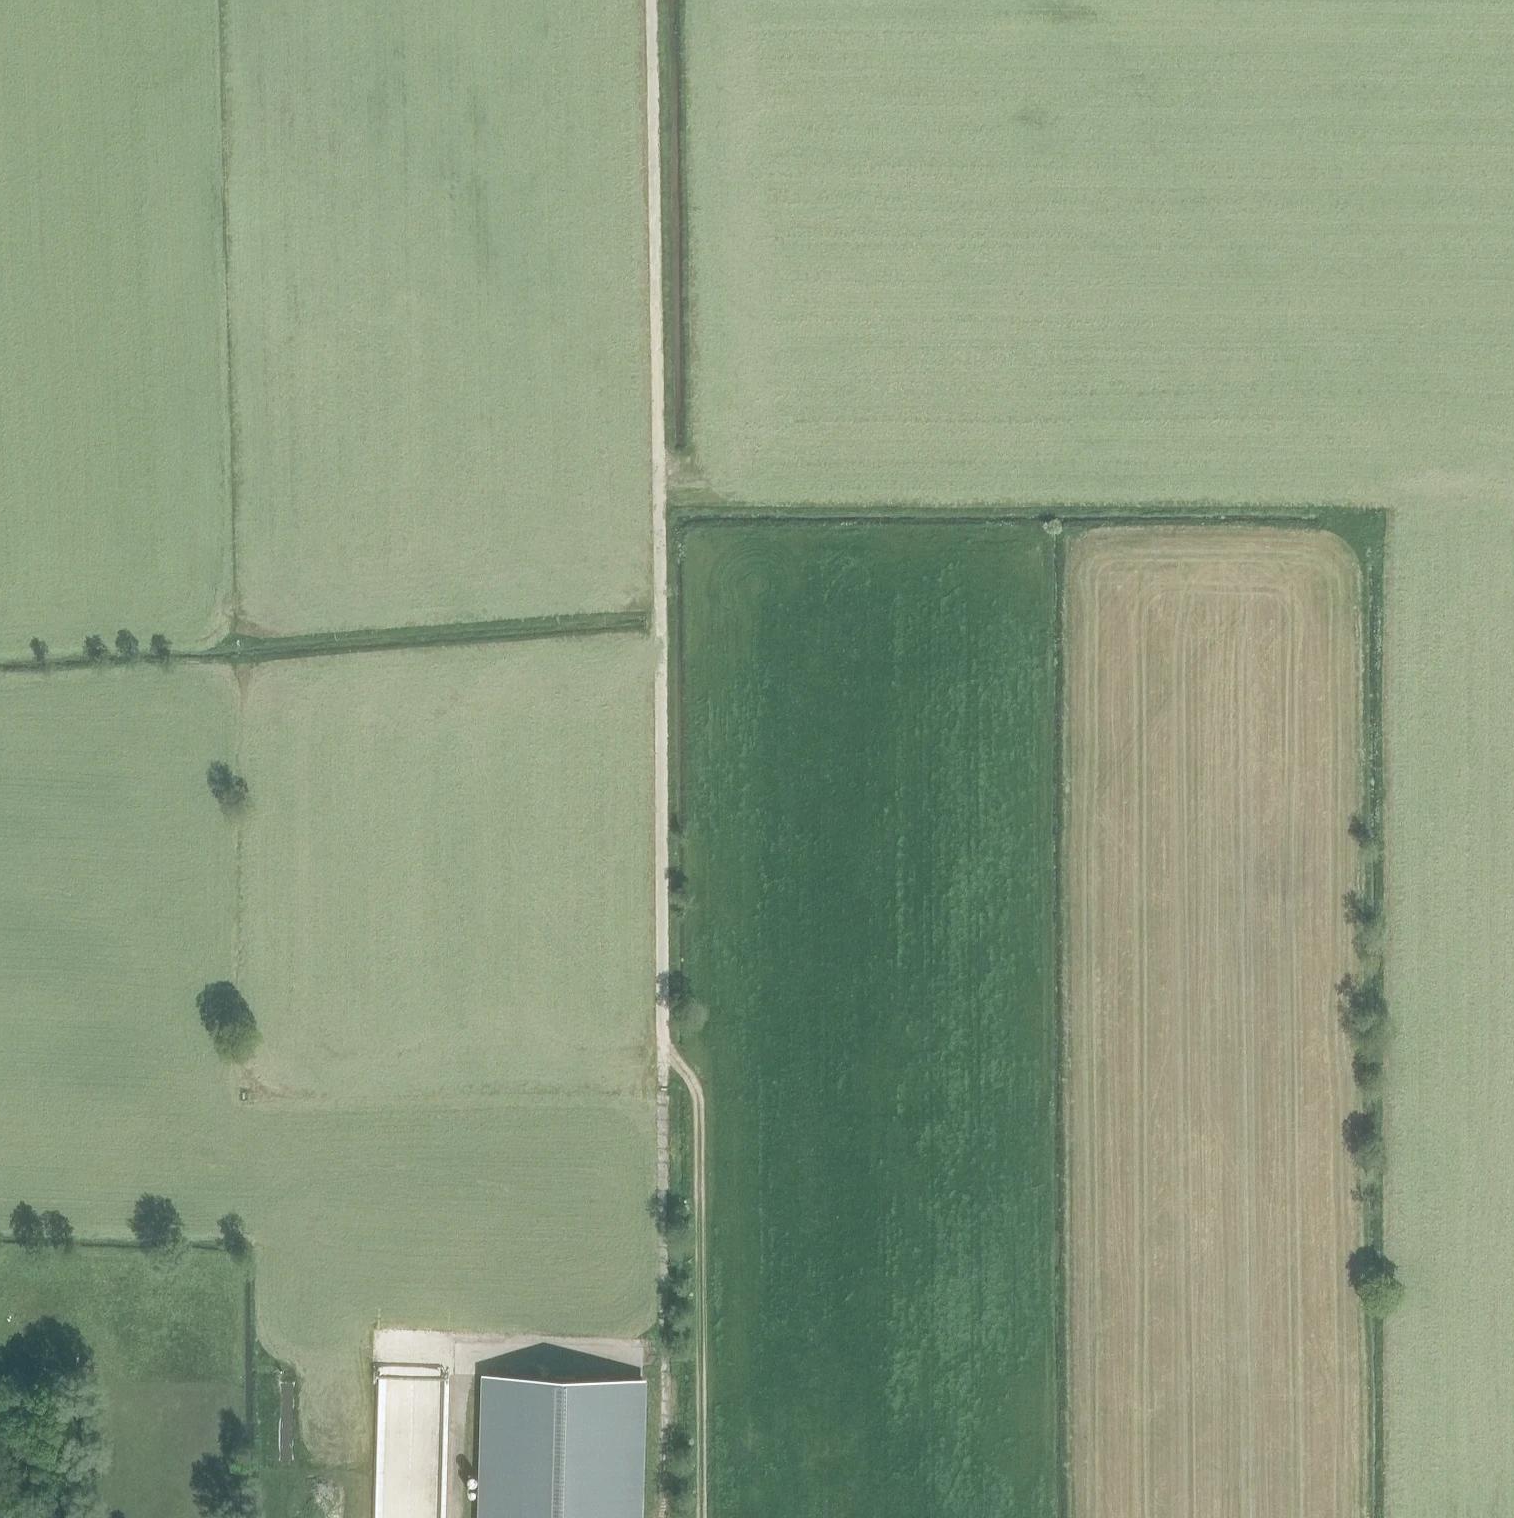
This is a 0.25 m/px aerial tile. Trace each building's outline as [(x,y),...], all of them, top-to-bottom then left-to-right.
[(481,1375),(477,1517),(643,1517),(646,1379),(481,1375)]
